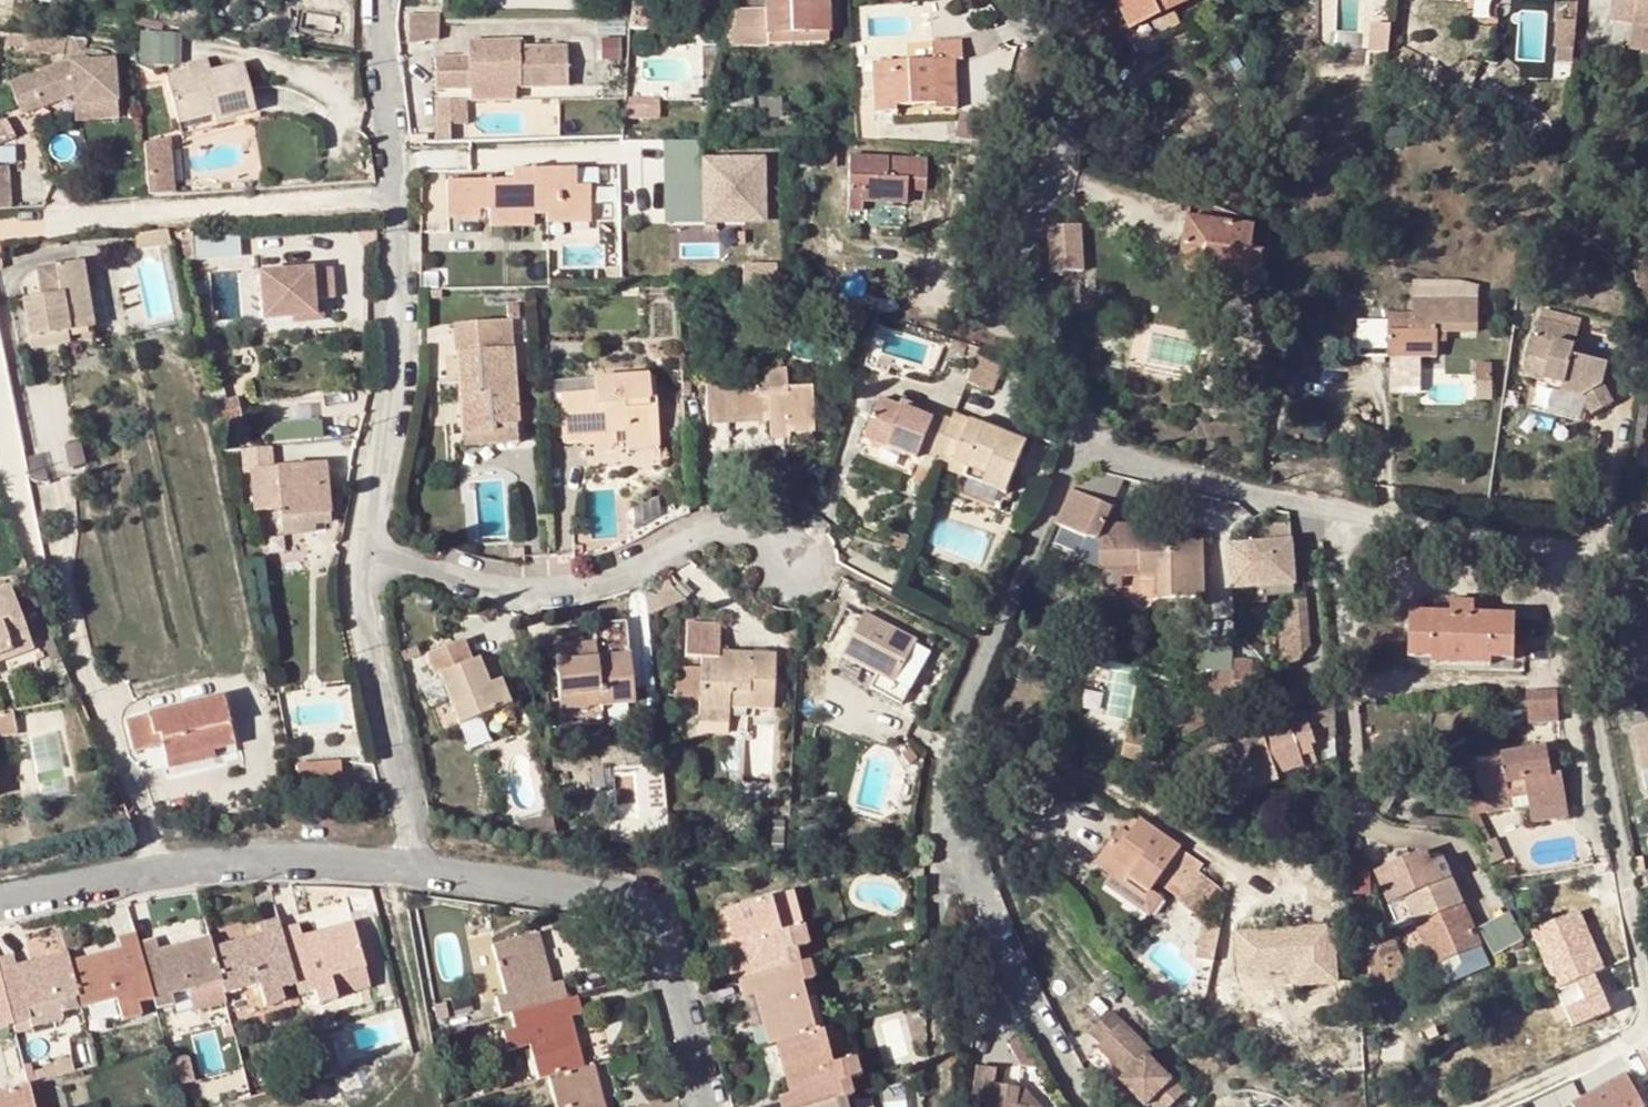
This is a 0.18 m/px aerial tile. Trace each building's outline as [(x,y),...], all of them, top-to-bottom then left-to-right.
[(767,37),(826,35),(825,0),(766,0),(767,37)] [(1130,30),(1199,0),(1116,0),(1130,30)] [(1626,0),(1618,0),(1615,20),(1636,22),(1640,1),(1626,0)] [(1640,1),(1636,22),(1647,23),(1647,0),(1626,0),(1640,1)] [(766,6),(733,8),(727,38),(767,37),(766,6)] [(1519,59),(1548,60),(1549,9),(1520,9),(1519,59)] [(1577,48),(1578,21),(1561,20),(1559,46),(1577,48)] [(141,64),(183,64),(183,31),(141,31),(141,64)] [(826,35),(767,37),(767,46),(826,44),(826,35)] [(435,91),(470,90),(471,79),(520,78),(520,88),(568,86),(567,47),(517,49),(517,42),(467,43),(468,58),(434,60),(435,91)] [(934,63),(874,67),(877,115),(896,114),(896,107),(937,103),(937,111),(957,110),(953,61),(962,60),(961,42),(933,44),(934,63)] [(1575,64),(1577,48),(1559,46),(1558,62),(1575,64)] [(66,65),(15,87),(24,107),(39,101),(43,112),(73,100),(72,92),(78,91),(79,99),(80,107),(119,104),(116,61),(66,65)] [(190,67),(191,72),(191,73),(205,71),(206,75),(212,73),(209,62),(190,67)] [(216,115),(217,119),(257,110),(245,64),(212,73),(206,75),(205,71),(191,73),(191,72),(168,77),(180,124),(216,115)] [(471,79),(470,90),(520,88),(520,78),(471,79)] [(29,118),(43,112),(39,101),(24,107),(29,118)] [(435,102),(436,142),(450,141),(449,124),(466,124),(466,101),(435,102)] [(651,104),(633,105),(633,118),(651,118),(651,104)] [(973,141),(977,117),(964,114),(958,138),(973,141)] [(219,127),(217,119),(216,115),(180,124),(183,137),(219,127)] [(991,121),(977,117),(973,141),(986,144),(991,121)] [(171,138),(144,141),(148,195),(176,192),(171,138)] [(702,142),(665,143),(666,179),(677,179),(677,193),(673,193),(673,214),(702,214),(702,222),(761,222),(761,160),(702,160),(702,142)] [(837,156),(821,156),(821,169),(836,168),(837,156)] [(926,160),(850,157),(848,212),(862,213),(862,204),(906,205),(907,192),(925,192),(926,160)] [(485,180),(449,180),(449,219),(480,219),(480,211),(489,211),(490,228),(535,227),(535,215),(547,214),(547,223),(590,223),(590,187),(577,187),(576,169),(537,170),(536,167),(530,167),(530,170),(512,171),(512,180),(491,180),(491,176),(485,177),(485,180)] [(677,179),(666,179),(666,222),(702,222),(702,214),(673,214),(673,193),(677,193),(677,179)] [(1195,272),(1214,275),(1261,282),(1264,257),(1250,254),(1255,224),(1191,199),(1182,254),(1182,262),(1186,268),(1190,271),(1195,272)] [(1083,272),(1081,224),(1047,226),(1050,273),(1083,272)] [(172,230),(137,233),(138,247),(171,244),(172,230)] [(197,259),(242,257),(240,230),(196,233),(197,259)] [(63,295),(61,295),(42,299),(23,303),(29,337),(67,330),(90,325),(78,264),(58,266),(63,295)] [(37,270),(42,299),(61,295),(56,267),(37,270)] [(773,267),(740,267),(740,286),(773,286),(773,267)] [(314,299),(323,298),(332,298),(331,271),(261,275),(265,318),(285,317),(292,317),(292,311),(314,310),(314,299)] [(1261,282),(1214,275),(1213,283),(1259,291),(1261,282)] [(323,321),(323,298),(314,299),(314,310),(292,311),(292,317),(285,317),(285,323),(323,321)] [(1389,330),(1434,331),(1477,331),(1478,299),(1429,298),(1429,306),(1415,306),(1415,321),(1359,321),(1359,355),(1388,356),(1388,351),(1389,330)] [(1416,298),(1415,306),(1429,306),(1429,298),(1416,298)] [(1510,324),(1512,316),(1501,312),(1498,321),(1510,324)] [(1582,330),(1542,320),(1528,376),(1541,380),(1567,386),(1565,393),(1588,399),(1598,418),(1618,406),(1607,384),(1612,365),(1575,356),(1582,330)] [(1510,324),(1498,321),(1496,330),(1507,333),(1510,324)] [(67,330),(29,337),(32,350),(69,343),(67,330)] [(1389,330),(1388,351),(1415,351),(1415,343),(1433,343),(1434,331),(1389,330)] [(511,350),(455,353),(461,435),(491,433),(491,425),(516,425),(511,350)] [(756,385),(706,388),(708,422),(770,419),(771,434),(790,434),(812,433),(809,391),(787,391),(785,370),(756,372),(756,385)] [(626,443),(657,441),(654,401),(648,401),(646,376),(594,378),(595,393),(563,394),(565,441),(615,438),(615,435),(614,429),(625,429),(625,434),(626,443)] [(238,399),(210,404),(216,429),(220,428),(242,424),(243,423),(238,399)] [(903,399),(900,407),(934,421),(937,416),(937,413),(903,399)] [(968,429),(937,416),(934,421),(900,407),(882,400),(865,441),(934,469),(935,465),(1003,495),(1024,443),(970,420),(968,429)] [(518,443),(516,425),(491,425),(491,433),(461,435),(461,446),(518,443)] [(615,438),(565,441),(566,446),(583,445),(583,447),(615,445),(615,438)] [(658,448),(657,441),(626,443),(626,450),(658,448)] [(328,467),(297,470),(302,506),(331,500),(328,467)] [(282,509),(283,518),(333,513),(331,500),(302,506),(297,470),(250,473),(254,511),(282,509)] [(1102,536),(1151,536),(1151,523),(1115,524),(1109,521),(1116,506),(1076,487),(1061,522),(1093,537),(1102,536)] [(334,523),(333,513),(283,518),(285,535),(316,533),(316,525),(334,523)] [(1139,567),(1139,574),(1160,574),(1161,596),(1203,595),(1201,537),(1189,538),(1188,535),(1151,536),(1102,536),(1102,567),(1139,567)] [(1297,538),(1228,542),(1231,581),(1227,581),(1228,597),(1300,593),(1297,538)] [(1083,539),(1078,562),(1096,566),(1101,544),(1083,539)] [(1102,567),(1103,589),(1121,589),(1121,575),(1139,574),(1139,567),(1102,567)] [(0,593),(0,654),(10,651),(13,657),(32,650),(11,589),(0,593)] [(1305,594),(1298,595),(1301,641),(1302,650),(1308,643),(1305,594)] [(1301,641),(1298,595),(1282,595),(1283,619),(1277,619),(1278,648),(1292,662),(1302,650),(1301,641)] [(1491,662),(1514,663),(1514,648),(1514,618),(1474,617),(1474,605),(1454,604),(1453,616),(1412,614),(1410,659),(1435,660),(1435,667),(1491,669),(1491,662)] [(895,683),(916,642),(866,616),(843,657),(878,674),(895,683)] [(555,647),(561,711),(600,707),(634,704),(625,621),(593,624),(595,644),(555,647)] [(730,716),(730,707),(730,692),(747,693),(746,708),(770,709),(773,655),(718,653),(719,622),(689,621),(688,655),(703,656),(701,723),(727,724),(728,716),(730,716)] [(921,634),(916,642),(895,683),(878,674),(871,688),(902,704),(935,642),(921,634)] [(465,642),(428,655),(436,678),(439,677),(458,724),(509,706),(499,683),(489,687),(485,675),(480,661),(473,664),(465,642)] [(1525,648),(1514,648),(1514,663),(1525,663),(1525,648)] [(13,657),(10,651),(0,654),(0,662),(13,657)] [(1128,728),(1141,664),(1115,659),(1107,694),(1090,691),(1085,719),(1128,728)] [(1233,673),(1253,674),(1255,674),(1254,668),(1216,666),(1216,672),(1233,673)] [(495,672),(485,675),(489,687),(499,683),(495,672)] [(1233,699),(1233,673),(1216,672),(1215,672),(1214,676),(1214,708),(1233,699)] [(1233,673),(1233,699),(1254,687),(1253,674),(1233,673)] [(1214,708),(1214,676),(1205,675),(1204,708),(1214,708)] [(730,692),(730,707),(746,708),(747,693),(730,692)] [(1556,694),(1527,695),(1529,726),(1558,724),(1556,694)] [(224,698),(128,720),(135,749),(163,743),(168,761),(213,751),(235,746),(224,698)] [(1333,704),(1306,714),(1313,740),(1334,733),(1333,706),(1333,704)] [(561,711),(562,718),(600,714),(600,707),(561,711)] [(0,712),(0,734),(18,731),(13,710),(0,712)] [(1265,744),(1262,735),(1260,736),(1219,749),(1234,792),(1253,786),(1255,792),(1279,784),(1277,779),(1317,766),(1309,742),(1313,740),(1306,714),(1286,722),(1287,726),(1290,735),(1265,744)] [(1287,726),(1262,735),(1265,744),(1290,735),(1287,726)] [(213,751),(168,761),(170,771),(215,760),(213,751)] [(1485,808),(1510,802),(1527,799),(1530,815),(1567,807),(1560,776),(1551,779),(1545,751),(1477,765),(1485,808)] [(340,764),(299,765),(299,781),(340,780),(340,764)] [(1510,802),(1485,808),(1487,819),(1511,815),(1510,802)] [(1567,807),(1530,815),(1532,828),(1570,820),(1567,807)] [(1122,827),(1112,843),(1121,849),(1131,832),(1122,827)] [(1474,829),(1478,836),(1483,848),(1490,845),(1483,828),(1480,827),(1474,829)] [(1174,858),(1131,832),(1121,849),(1112,843),(1092,877),(1144,908),(1174,858)] [(1496,842),(1490,845),(1483,848),(1492,867),(1505,862),(1496,842)] [(1482,948),(1463,907),(1451,883),(1459,879),(1450,858),(1396,880),(1404,899),(1387,906),(1399,931),(1415,924),(1434,967),(1482,948)] [(1471,904),(1459,879),(1451,883),(1463,907),(1471,904)] [(1215,893),(1197,880),(1176,909),(1195,922),(1215,893)] [(730,983),(738,979),(798,965),(794,949),(804,947),(806,946),(801,927),(789,930),(780,897),(722,912),(735,962),(726,965),(730,983)] [(1597,975),(1608,970),(1582,910),(1531,932),(1575,1031),(1614,1014),(1597,975)] [(1479,929),(1493,956),(1526,939),(1512,912),(1479,929)] [(236,952),(233,941),(211,946),(221,982),(223,993),(260,983),(266,1005),(283,1002),(280,988),(296,985),(281,929),(278,918),(259,923),(261,933),(245,937),(249,949),(236,952)] [(321,942),(319,931),(301,935),(298,923),(281,929),(296,985),(299,995),(314,991),(317,1004),(335,999),(330,976),(363,967),(352,922),(332,927),(335,938),(321,942)] [(332,927),(319,931),(321,942),(335,938),(332,927)] [(153,1001),(137,944),(134,932),(117,937),(120,947),(68,961),(78,996),(81,1007),(116,997),(122,1019),(140,1015),(137,1004),(153,1001)] [(1298,933),(1240,948),(1251,990),(1254,989),(1256,999),(1295,990),(1293,980),(1309,976),(1298,933)] [(552,983),(547,965),(536,968),(533,957),(543,954),(538,934),(493,946),(506,995),(494,999),(499,1017),(509,1014),(567,999),(563,980),(552,983)] [(245,937),(233,941),(236,952),(249,949),(245,937)] [(171,995),(221,982),(211,946),(209,938),(189,943),(192,954),(179,957),(177,947),(159,951),(155,939),(137,944),(153,1001),(156,1010),(173,1005),(171,995)] [(189,943),(177,947),(179,957),(192,954),(189,943)] [(808,962),(804,947),(794,949),(798,965),(808,962)] [(1400,952),(1376,962),(1386,984),(1409,975),(1400,952)] [(78,996),(68,961),(66,953),(45,958),(47,968),(34,971),(32,962),(16,966),(13,956),(0,959),(0,979),(12,1024),(29,1020),(27,1009),(50,1003),(78,996)] [(547,965),(543,954),(533,957),(536,968),(547,965)] [(45,958),(32,962),(34,971),(47,968),(45,958)] [(812,978),(808,962),(798,965),(738,979),(743,997),(754,994),(767,1045),(775,1042),(813,1033),(799,981),(812,978)] [(12,1024),(0,979),(0,1027),(12,1024)] [(582,1059),(579,1047),(569,1050),(566,1037),(576,1034),(571,1017),(583,1013),(578,996),(567,999),(509,1014),(513,1030),(502,1032),(507,1052),(527,1046),(537,1079),(548,1076),(584,1066),(582,1059)] [(1095,1031),(1108,1041),(1104,1043),(1134,1070),(1128,1078),(1154,1102),(1161,1098),(1172,1106),(1175,1106),(1199,1080),(1186,1069),(1181,1074),(1155,1052),(1161,1045),(1118,1008),(1095,1031)] [(1002,1023),(979,1024),(978,1048),(1001,1045),(1002,1023)] [(780,1106),(813,1106),(844,1099),(851,1097),(847,1081),(859,1078),(854,1058),(829,1065),(821,1032),(813,1033),(775,1042),(780,1064),(792,1061),(795,1075),(784,1077),(787,1094),(778,1097),(780,1106)] [(579,1047),(576,1034),(566,1037),(569,1050),(579,1047)] [(983,1057),(974,1091),(992,1097),(989,1106),(1044,1106),(1046,1103),(1030,1082),(999,1075),(1001,1060),(983,1057)] [(792,1061),(780,1064),(784,1077),(795,1075),(792,1061)] [(599,1086),(593,1064),(584,1066),(548,1076),(556,1106),(605,1106),(603,1099),(592,1101),(589,1089),(599,1086)] [(1576,1106),(1641,1106),(1625,1078),(1576,1106)] [(28,1085),(0,1092),(0,1106),(34,1106),(28,1085)] [(603,1099),(599,1086),(589,1089),(592,1101),(603,1099)]
